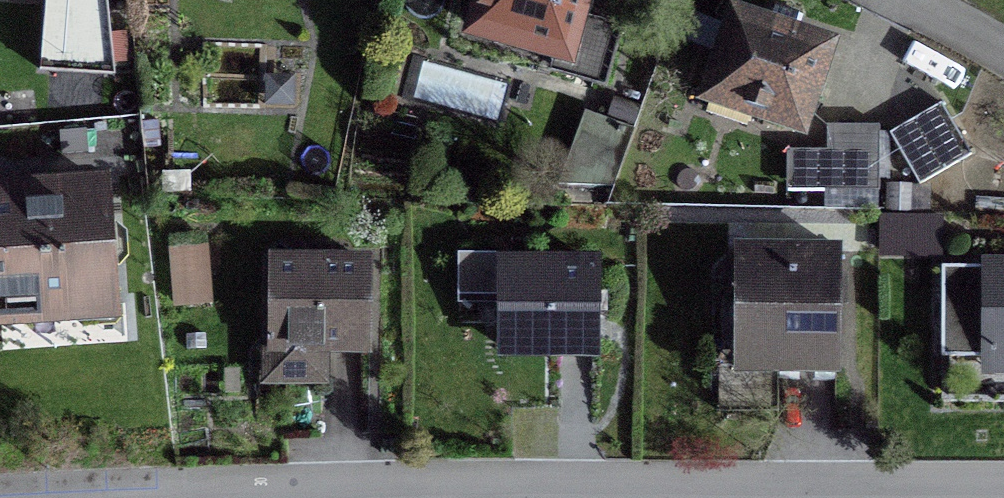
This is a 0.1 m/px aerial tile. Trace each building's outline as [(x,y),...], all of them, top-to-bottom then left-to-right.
[(472,32),(560,57),(555,74),(600,86),(615,32),(573,20),(579,0),(480,0),(472,32)] [(796,126),(821,50),(732,20),(707,97),(796,126)] [(0,109),(0,130),(43,127),(42,95),(3,97),(3,109),(0,109)] [(922,187),(970,157),(941,110),(893,140),(922,187)] [(608,188),(630,132),(591,117),(565,187),(608,188)] [(828,163),(790,162),(789,205),(865,207),(867,148),(828,147),(828,163)] [(111,313),(101,187),(0,194),(0,321),(111,313)] [(298,251),(298,265),(270,265),(269,348),(279,348),(278,383),(321,384),(321,349),(363,349),(364,266),(325,266),(325,252),(298,251)] [(735,252),(733,369),(834,371),(835,253),(735,252)] [(982,379),(988,379),(988,395),(1003,395),(1003,259),(982,259),(982,268),(982,360),(982,379)] [(498,268),(498,350),(592,351),(593,268),(498,268)] [(941,360),(982,360),(982,268),(941,268),(941,360)]
